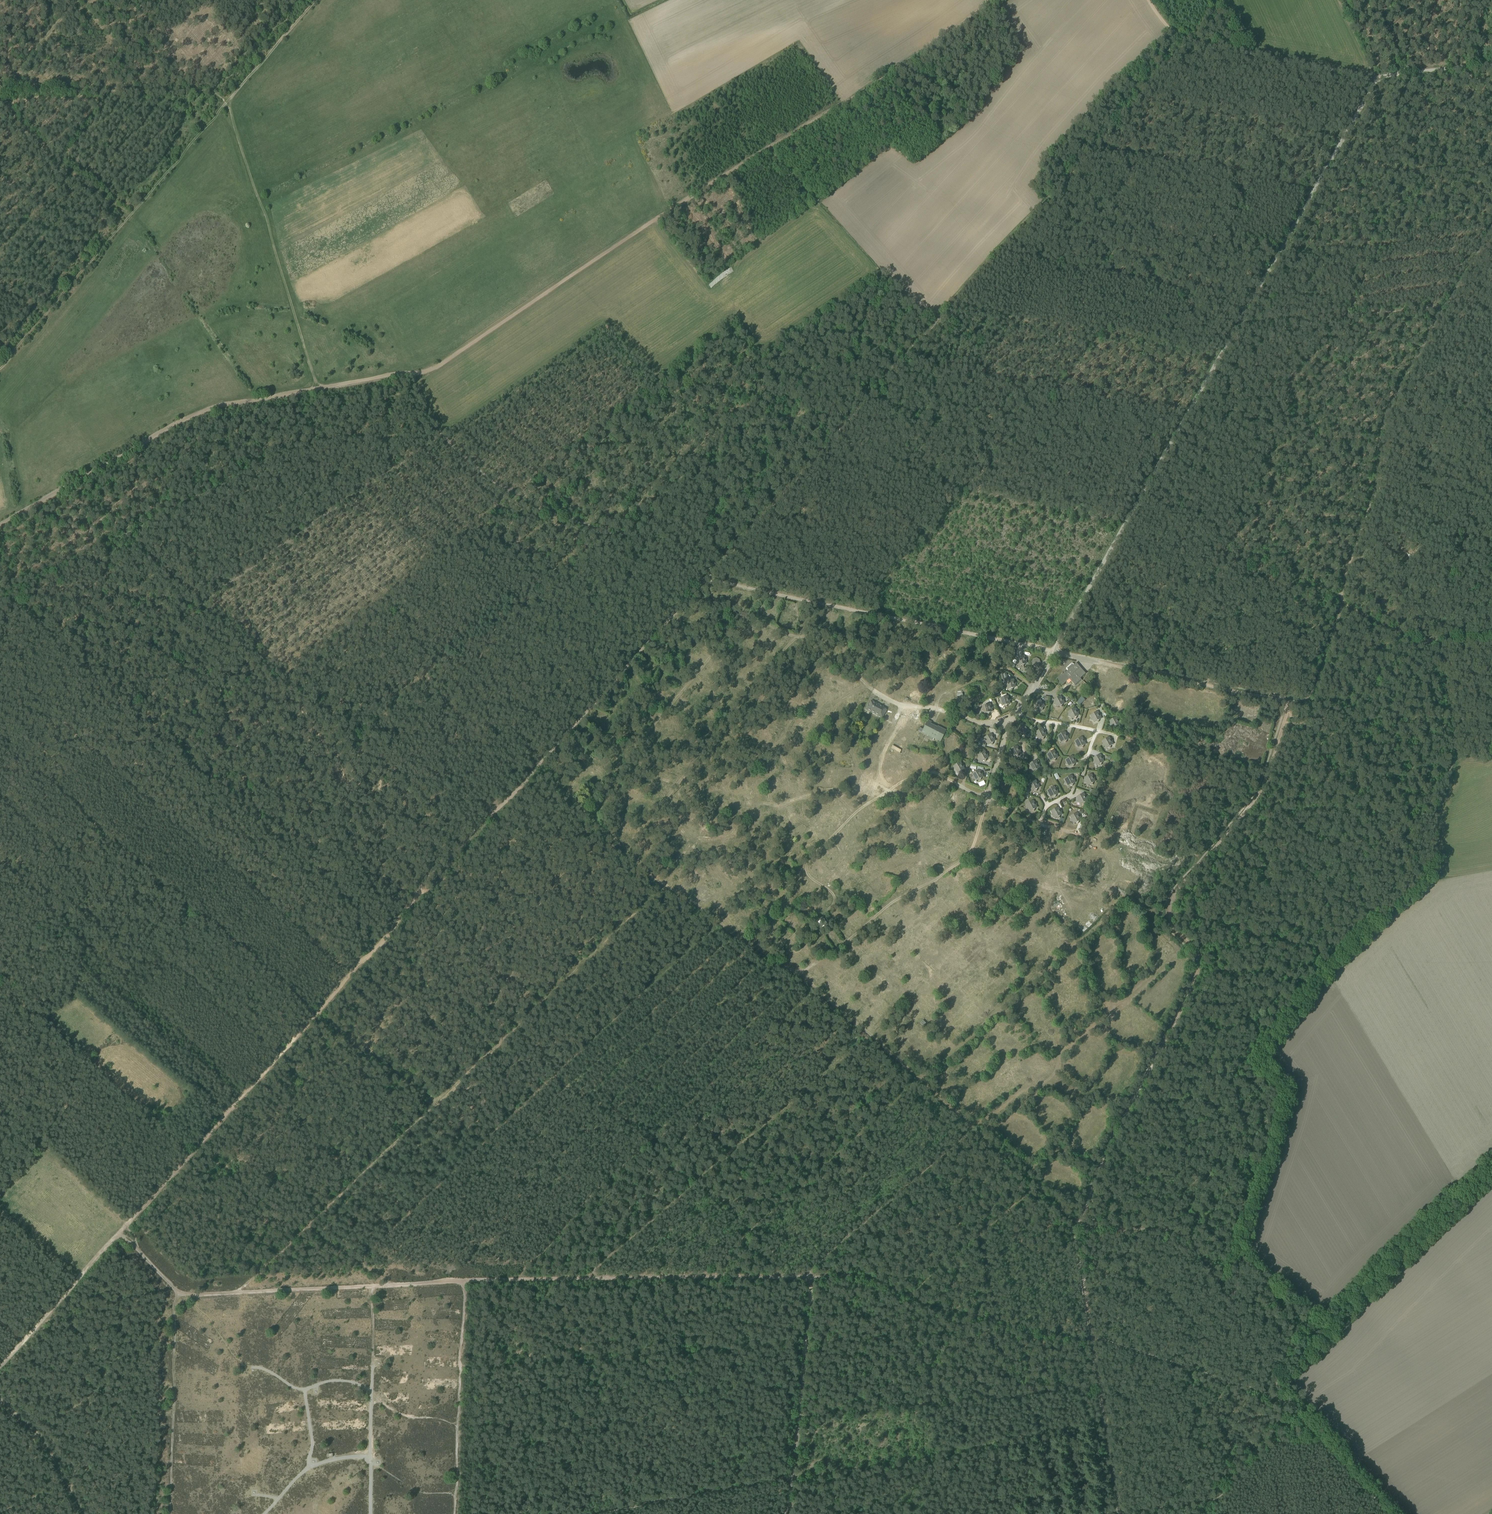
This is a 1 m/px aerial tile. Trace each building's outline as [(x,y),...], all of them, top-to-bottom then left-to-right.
[(732,597),(740,604),(749,595),(740,587),(732,597)] [(772,656),(775,653),(772,649),(774,647),(770,643),(764,647),(772,656)] [(687,648),(685,654),(699,659),(701,653),(687,648)] [(1016,663),(1018,664),(1019,666),(1022,665),(1024,666),(1025,663),(1026,663),(1026,662),(1027,659),(1025,658),(1024,656),(1016,659),(1017,661),(1016,663)] [(1033,665),(1035,667),(1039,666),(1040,663),(1039,660),(1037,659),(1034,659),(1032,662),(1033,665)] [(1080,678),(1086,673),(1076,663),(1074,665),(1074,664),(1073,664),(1073,663),(1072,663),(1071,663),(1071,664),(1067,667),(1066,668),(1066,669),(1066,670),(1067,670),(1067,671),(1066,672),(1065,671),(1056,679),(1062,685),(1069,679),(1075,685),(1082,680),(1080,678)] [(677,665),(675,669),(685,674),(687,669),(677,665)] [(716,677),(720,677),(717,666),(710,668),(712,676),(716,675),(716,677)] [(744,666),(736,675),(741,679),(743,676),(745,678),(750,673),(744,666)] [(1006,684),(1005,686),(1007,687),(1008,689),(1010,689),(1012,690),(1014,687),(1015,687),(1015,685),(1016,683),(1014,682),(1014,679),(1005,682),(1006,684)] [(917,699),(919,693),(911,690),(909,697),(917,699)] [(974,695),(976,701),(985,698),(983,691),(974,695)] [(1082,695),(1076,701),(1080,705),(1086,700),(1082,695)] [(810,702),(813,705),(820,699),(817,696),(810,702)] [(1000,703),(1007,707),(1008,704),(1010,704),(1009,702),(1011,700),(1009,698),(1008,696),(1000,698),(1000,701),(1000,703)] [(1064,701),(1065,699),(1062,698),(1061,696),(1053,700),(1054,702),(1054,705),(1056,705),(1057,707),(1060,706),(1062,707),(1062,705),(1065,703),(1064,701)] [(865,709),(882,719),(887,710),(883,708),(884,707),(871,700),(869,705),(868,704),(865,709)] [(1034,704),(1035,706),(1035,709),(1036,709),(1038,712),(1040,710),(1043,710),(1043,708),(1045,706),(1044,704),(1045,702),(1042,702),(1040,700),(1034,704)] [(991,710),(993,707),(991,706),(990,704),(982,706),(983,708),(982,710),(989,714),(990,712),(992,711),(991,710)] [(1068,716),(1070,717),(1072,719),(1074,718),(1076,719),(1077,716),(1079,715),(1078,713),(1079,711),(1077,710),(1076,708),(1068,712),(1069,714),(1068,716)] [(1091,718),(1091,720),(1093,721),(1094,723),(1096,721),(1098,722),(1099,720),(1102,719),(1101,716),(1101,714),(1099,713),(1098,711),(1090,715),(1091,718)] [(1112,726),(1113,729),(1115,727),(1118,728),(1118,726),(1121,724),(1120,722),(1120,720),(1118,719),(1117,717),(1109,721),(1110,723),(1109,726),(1112,726)] [(599,725),(608,730),(611,724),(602,719),(599,725)] [(928,720),(923,729),(921,732),(940,742),(946,730),(937,726),(937,727),(931,724),(932,722),(928,720)] [(1029,727),(1027,726),(1025,724),(1018,728),(1019,730),(1019,732),(1020,733),(1022,735),(1024,734),(1026,735),(1027,733),(1030,732),(1028,729),(1029,727)] [(1046,734),(1046,731),(1044,731),(1043,728),(1035,732),(1036,735),(1036,737),(1038,738),(1039,740),(1041,738),(1044,739),(1044,737),(1047,736),(1046,734)] [(1058,740),(1060,741),(1061,743),(1064,742),(1066,743),(1067,740),(1069,739),(1068,737),(1069,735),(1067,734),(1065,731),(1057,736),(1059,738),(1058,740)] [(985,740),(985,742),(993,744),(994,741),(995,741),(994,740),(995,737),(993,736),(991,734),(984,738),(985,740)] [(762,735),(753,738),(754,744),(764,741),(762,735)] [(1076,743),(1075,746),(1077,746),(1078,748),(1081,747),(1083,748),(1084,746),(1086,744),(1085,742),(1086,740),(1084,739),(1082,737),(1074,741),(1076,743)] [(1105,746),(1106,749),(1109,747),(1110,748),(1111,746),(1114,744),(1112,742),(1113,740),(1111,739),(1110,737),(1102,741),(1103,743),(1102,746),(1105,746)] [(1010,750),(1011,752),(1011,754),(1012,755),(1014,757),(1016,756),(1018,756),(1019,754),(1022,753),(1020,751),(1021,749),(1018,747),(1017,746),(1010,750)] [(1057,755),(1058,753),(1056,752),(1055,750),(1047,754),(1048,756),(1047,759),(1050,759),(1051,762),(1053,760),(1055,761),(1056,759),(1059,757),(1057,755)] [(979,757),(978,759),(986,761),(987,758),(988,757),(987,756),(988,753),(986,753),(985,751),(977,755),(979,757)] [(843,752),(836,757),(838,760),(845,754),(843,752)] [(789,766),(793,760),(784,754),(780,760),(789,766)] [(1094,761),(1093,763),(1095,764),(1097,766),(1099,764),(1101,765),(1102,763),(1105,762),(1103,759),(1104,757),(1102,756),(1101,754),(1093,758),(1094,761)] [(1068,765),(1069,767),(1072,766),(1074,766),(1074,764),(1077,763),(1076,761),(1077,759),(1074,758),(1073,755),(1065,760),(1066,762),(1066,764),(1068,765)] [(774,772),(778,768),(770,759),(766,763),(774,772)] [(1030,766),(1030,769),(1031,769),(1033,772),(1035,770),(1037,771),(1038,769),(1041,768),(1039,766),(1040,763),(1037,762),(1036,761),(1029,764),(1030,766)] [(955,768),(954,771),(962,773),(963,770),(964,769),(963,768),(964,765),(962,764),(961,762),(954,766),(955,768)] [(1154,767),(1137,774),(1141,785),(1158,778),(1154,767)] [(973,778),(981,780),(982,777),(983,777),(982,775),(983,772),(981,772),(979,770),(972,774),(974,776),(973,778)] [(830,771),(819,774),(821,780),(832,777),(830,771)] [(1084,783),(1087,783),(1088,786),(1091,784),(1093,785),(1093,783),(1096,781),(1095,779),(1095,777),(1093,776),(1092,774),(1084,778),(1085,780),(1084,783)] [(1065,784),(1067,785),(1068,787),(1071,785),(1073,786),(1073,784),(1076,783),(1075,781),(1076,778),(1073,777),(1072,775),(1064,779),(1065,782),(1065,784)] [(701,781),(704,787),(710,784),(708,778),(701,781)] [(723,788),(729,791),(733,782),(726,779),(723,788)] [(1029,788),(1031,789),(1032,792),(1035,790),(1037,791),(1038,789),(1040,787),(1039,785),(1040,783),(1037,782),(1036,780),(1029,784),(1030,786),(1029,788)] [(1047,795),(1050,796),(1051,798),(1054,797),(1055,797),(1056,795),(1059,794),(1058,792),(1059,789),(1056,788),(1055,786),(1047,791),(1048,793),(1047,795)] [(1077,799),(1077,802),(1079,802),(1080,805),(1083,804),(1085,804),(1085,802),(1088,801),(1087,798),(1088,796),(1085,795),(1084,793),(1076,797),(1077,799)] [(844,796),(840,800),(845,805),(849,800),(844,796)] [(1026,804),(1027,806),(1027,809),(1028,809),(1029,812),(1032,810),(1034,811),(1035,809),(1038,808),(1036,806),(1037,803),(1034,802),(1033,800),(1026,804)] [(1051,811),(1052,814),(1051,816),(1054,817),(1055,819),(1057,817),(1059,818),(1060,816),(1063,815),(1061,812),(1062,810),(1060,809),(1059,807),(1051,811)] [(889,813),(879,809),(877,816),(887,820),(889,813)] [(753,815),(759,826),(763,823),(762,821),(765,819),(761,811),(753,815)] [(1071,819),(1070,821),(1073,822),(1074,824),(1077,823),(1078,824),(1079,821),(1082,820),(1080,818),(1081,815),(1079,815),(1078,812),(1070,816),(1071,819)] [(856,822),(866,826),(869,820),(859,815),(856,822)] [(820,832),(814,820),(810,822),(815,834),(820,832)] [(631,832),(632,826),(621,824),(620,830),(631,832)] [(1117,841),(1156,851),(1158,844),(1152,843),(1151,845),(1119,836),(1117,841)] [(843,840),(839,841),(843,852),(848,851),(843,840)] [(864,841),(865,852),(872,851),(871,840),(864,841)] [(986,842),(987,845),(984,846),(985,850),(988,849),(989,853),(996,851),(993,840),(986,842)] [(1053,849),(1054,846),(1051,846),(1052,842),(1046,841),(1044,848),(1053,849)] [(801,862),(805,858),(799,852),(795,856),(801,862)] [(1080,856),(1078,866),(1085,868),(1088,859),(1080,856)] [(1063,863),(1061,863),(1058,871),(1066,874),(1068,867),(1070,867),(1072,863),(1065,860),(1063,863)] [(838,882),(849,866),(842,861),(831,877),(838,882)] [(819,878),(825,873),(817,864),(811,870),(819,878)] [(907,873),(911,879),(917,876),(913,870),(907,873)] [(952,874),(944,878),(946,883),(955,880),(952,874)] [(1096,898),(1093,904),(1099,906),(1101,900),(1096,898)] [(982,907),(988,913),(993,908),(986,902),(982,907)] [(885,914),(878,920),(881,923),(888,917),(885,914)] [(1089,924),(1090,922),(1092,924),(1096,921),(1092,916),(1086,921),(1089,924)] [(818,920),(822,928),(828,924),(824,917),(818,920)] [(889,917),(882,923),(886,928),(893,922),(889,917)] [(795,939),(787,945),(790,951),(799,945),(795,939)] [(863,953),(871,945),(865,940),(857,947),(863,953)] [(864,956),(869,961),(876,954),(871,949),(864,956)] [(797,951),(790,956),(795,964),(802,959),(797,951)] [(989,964),(995,969),(998,966),(992,960),(989,964)] [(830,967),(829,971),(838,976),(840,973),(830,967)] [(975,986),(980,982),(976,977),(971,980),(975,986)] [(840,987),(837,990),(848,1000),(851,997),(840,987)] [(838,1001),(843,1005),(847,1000),(840,993),(837,997),(839,999),(838,1001)] [(916,1016),(920,1020),(925,1014),(921,1010),(916,1016)]
